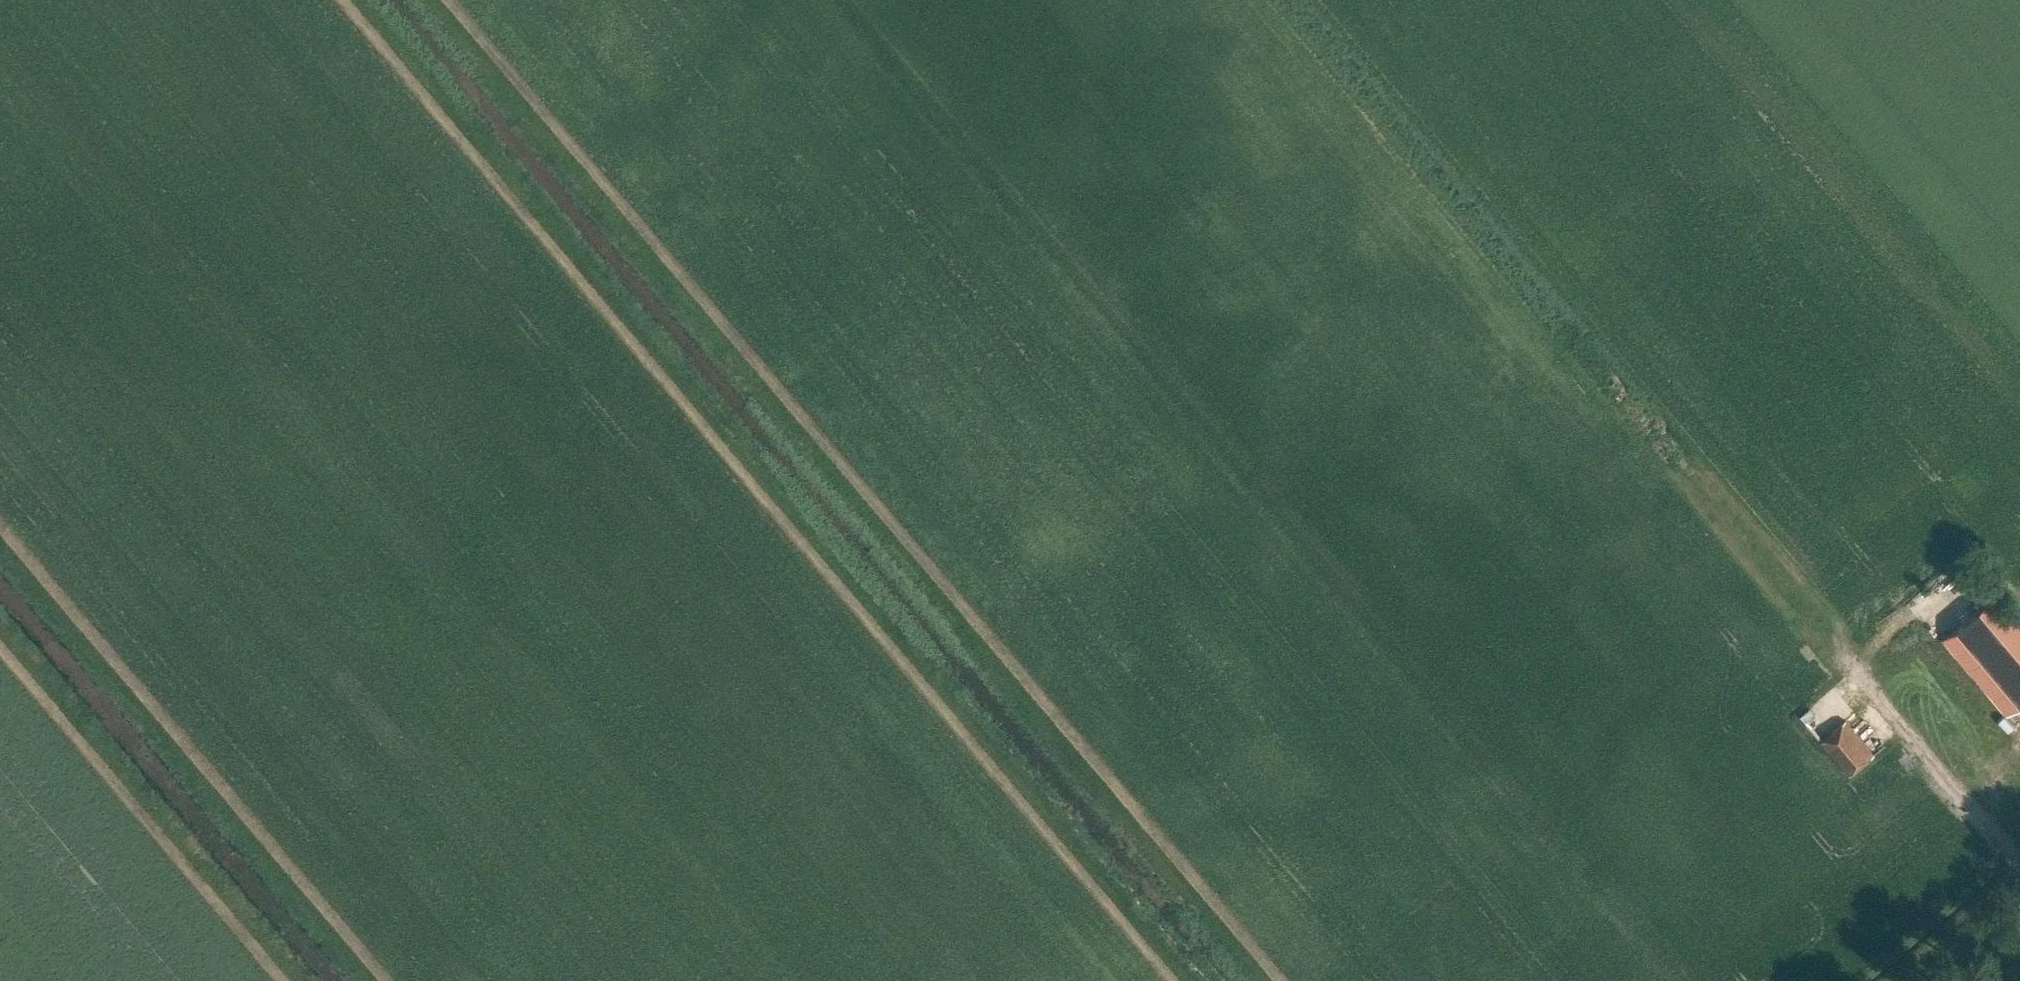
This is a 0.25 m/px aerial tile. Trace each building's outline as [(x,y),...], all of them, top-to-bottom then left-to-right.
[(1942,638),(2007,715),(2019,704),(2019,629),(1992,596),(1942,638)] [(1845,720),(1821,740),(1849,774),(1874,753),(1845,720)]
